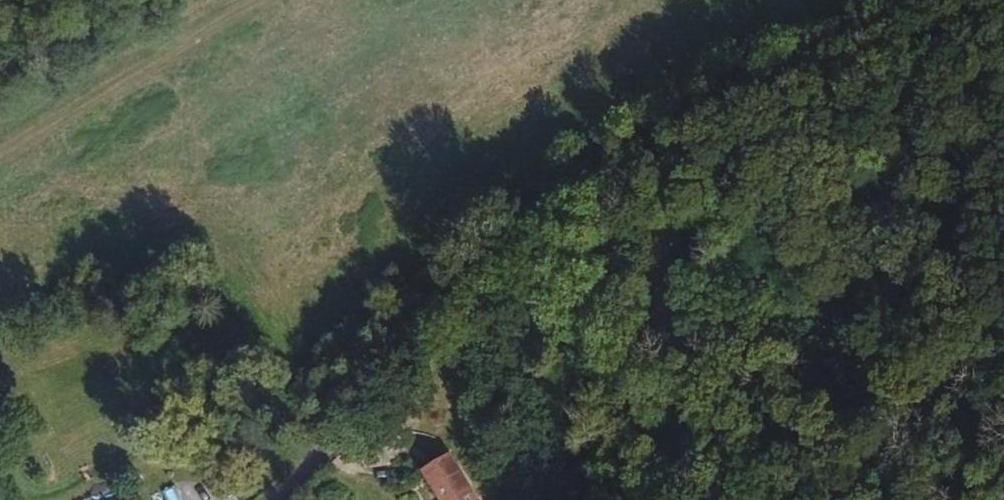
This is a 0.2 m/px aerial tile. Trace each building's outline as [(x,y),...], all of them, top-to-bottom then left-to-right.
[(408,486),(417,499),(458,499),(437,466),(408,486)]
